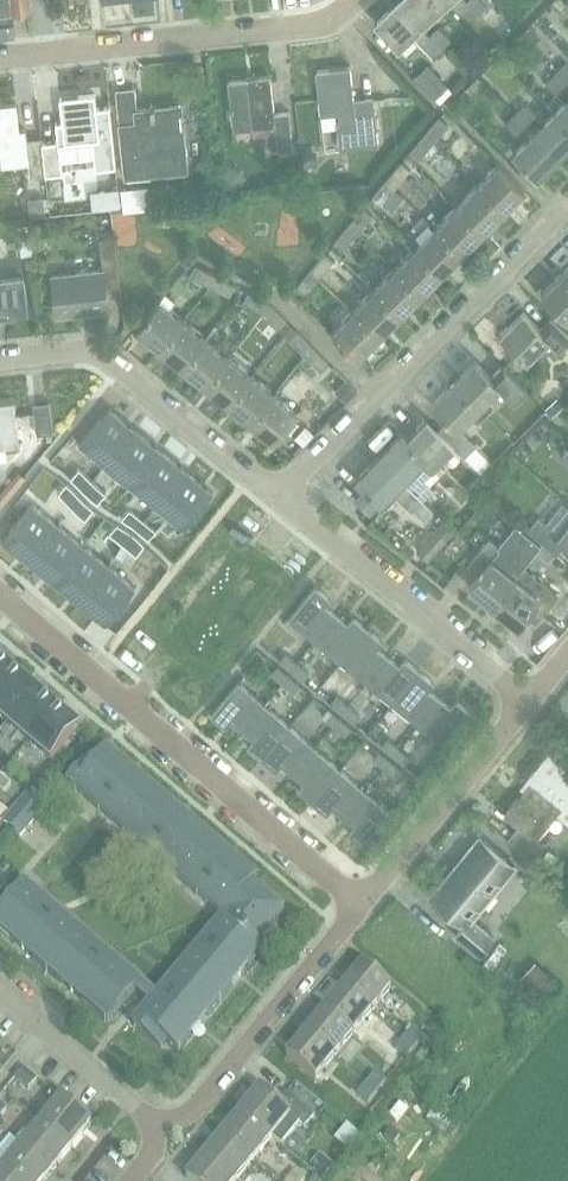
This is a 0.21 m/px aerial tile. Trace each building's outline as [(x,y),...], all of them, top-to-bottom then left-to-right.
[(12,14),(29,12),(28,0),(10,0),(12,14)] [(442,7),(436,0),(399,0),(397,2),(420,27),(442,7)] [(481,0),(466,0),(464,1),(477,16),(487,7),(481,0)] [(427,35),(420,27),(397,2),(374,24),(397,48),(412,35),(432,57),(441,49),(427,35)] [(449,13),(455,26),(470,20),(464,6),(449,13)] [(427,35),(441,49),(446,55),(456,47),(438,26),(427,35)] [(0,28),(0,40),(14,39),(14,37),(13,27),(0,28)] [(528,27),(520,35),(531,46),(539,38),(528,27)] [(542,60),(553,70),(561,61),(551,51),(542,60)] [(567,81),(567,66),(564,62),(554,72),(565,84),(567,81)] [(446,86),(426,65),(414,76),(434,98),(446,86)] [(349,67),(315,71),(319,114),(338,112),(339,124),(336,124),(338,150),(377,146),(372,98),(352,100),(349,67)] [(555,94),(565,84),(554,72),(544,82),(555,94)] [(292,150),(290,134),(288,113),(273,115),(269,76),(227,80),(231,130),(274,126),(277,152),(292,150)] [(133,91),(117,92),(125,174),(185,168),(182,146),(181,127),(178,105),(135,109),(133,91)] [(61,122),(55,122),(57,141),(58,141),(58,143),(91,140),(94,169),(115,167),(108,106),(96,107),(95,93),(59,97),(61,122)] [(554,113),(567,127),(567,98),(554,113)] [(24,129),(18,130),(15,103),(0,105),(0,158),(1,164),(27,161),(29,176),(44,174),(41,143),(41,138),(25,140),(24,129)] [(514,113),(525,124),(535,114),(524,103),(514,113)] [(514,113),(504,123),(515,134),(525,124),(514,113)] [(567,145),(567,127),(554,113),(534,133),(557,156),(567,145)] [(424,134),(432,142),(447,125),(438,117),(424,134)] [(557,156),(534,133),(524,142),(513,153),(536,177),(557,156)] [(418,160),(432,142),(424,134),(409,152),(418,160)] [(41,143),(44,174),(61,172),(58,143),(58,141),(57,141),(41,143)] [(317,166),(316,150),(302,152),(305,177),(313,176),(312,166),(317,166)] [(386,179),(395,187),(410,170),(400,162),(386,179)] [(234,192),(246,176),(232,165),(220,181),(234,192)] [(476,186),(502,212),(524,190),(498,165),(476,186)] [(381,205),(395,187),(386,179),(371,197),(381,205)] [(62,197),(62,181),(48,181),(48,197),(62,197)] [(147,186),(120,189),(122,207),(122,211),(149,208),(149,204),(147,186)] [(481,233),(502,212),(476,186),(456,207),(481,233)] [(117,190),(98,192),(100,209),(119,207),(117,190)] [(42,195),(27,196),(29,212),(44,210),(42,195)] [(461,253),(481,233),(456,207),(435,228),(461,253)] [(348,224),(357,232),(371,216),(362,208),(348,224)] [(342,250),(357,232),(348,224),(333,242),(342,250)] [(440,274),(461,253),(435,228),(414,248),(440,274)] [(102,269),(51,276),(56,316),(108,310),(105,286),(119,285),(113,237),(98,239),(102,269)] [(30,238),(19,239),(20,254),(32,253),(30,238)] [(420,295),(440,274),(414,248),(394,269),(420,295)] [(311,268),(320,277),(333,261),(324,253),(311,268)] [(210,286),(215,275),(194,264),(189,275),(210,286)] [(331,266),(322,276),(343,297),(353,287),(331,266)] [(304,295),(320,277),(311,268),(295,288),(304,295)] [(399,315),(420,295),(394,269),(373,290),(399,315)] [(567,318),(567,279),(562,273),(540,294),(566,320),(567,318)] [(215,275),(210,286),(229,296),(234,285),(215,275)] [(26,315),(22,278),(0,281),(0,318),(26,315)] [(378,336),(399,315),(373,290),(352,310),(378,336)] [(262,314),(270,304),(248,292),(242,303),(262,313),(262,314)] [(168,309),(175,301),(165,293),(158,301),(135,329),(159,349),(182,320),(168,309)] [(283,335),(291,325),(270,304),(262,314),(283,335)] [(356,359),(378,336),(352,310),(330,333),(356,359)] [(559,353),(567,344),(567,339),(549,319),(539,329),(522,313),(500,335),(525,361),(535,351),(542,358),(547,353),(553,359),(559,353)] [(181,367),(204,339),(182,320),(159,349),(181,367)] [(304,355),(311,346),(291,325),(283,335),(304,355)] [(204,386),(227,357),(204,339),(181,367),(204,386)] [(311,346),(304,355),(320,372),(328,363),(311,346)] [(226,404),(250,376),(227,357),(204,386),(226,404)] [(452,384),(484,415),(492,406),(486,400),(498,388),(516,405),(527,394),(500,367),(490,378),(474,362),(452,384)] [(249,422),(272,394),(250,376),(226,404),(249,422)] [(344,380),(334,389),(346,401),(356,391),(344,380)] [(476,423),(484,415),(452,384),(431,405),(447,421),(436,432),(452,447),(463,458),(474,446),(457,429),(469,417),(476,423)] [(298,424),(292,418),(296,413),(272,394),(249,422),(278,446),(288,434),(289,434),(298,424)] [(556,397),(545,408),(552,416),(564,405),(556,397)] [(0,404),(0,448),(18,446),(13,402),(0,404)] [(49,403),(33,405),(36,435),(53,433),(49,403)] [(108,407),(79,444),(105,465),(135,428),(108,407)] [(452,447),(436,432),(426,421),(406,440),(400,435),(378,457),(410,489),(421,500),(431,489),(412,470),(423,459),(432,468),(444,456),(452,447)] [(135,428),(105,465),(130,486),(160,449),(135,428)] [(304,428),(293,438),(301,446),(311,435),(304,428)] [(160,449),(130,486),(156,506),(185,470),(160,449)] [(484,453),(473,463),(481,472),(492,462),(484,453)] [(421,500),(410,489),(378,457),(356,480),(365,489),(355,499),(368,512),(378,502),(379,504),(391,492),(410,511),(421,500)] [(185,470),(156,506),(182,528),(212,491),(185,470)] [(18,471),(0,491),(0,506),(25,477),(18,471)] [(78,471),(70,481),(83,492),(92,482),(78,471)] [(92,482),(83,492),(97,503),(105,493),(92,482)] [(66,486),(57,496),(71,507),(79,497),(66,486)] [(79,497),(71,507),(84,518),(93,508),(79,497)] [(31,503),(1,539),(28,561),(57,524),(31,503)] [(129,512),(120,522),(134,533),(142,523),(129,512)] [(556,534),(538,519),(528,531),(556,555),(564,546),(567,550),(567,519),(556,534)] [(441,521),(415,550),(428,561),(453,532),(441,521)] [(142,523),(134,533),(148,544),(156,534),(142,523)] [(57,524),(28,561),(53,582),(83,545),(57,524)] [(116,527),(108,538),(122,549),(130,538),(116,527)] [(475,577),(468,588),(490,607),(512,580),(541,545),(519,527),(500,550),(487,539),(464,568),(475,577)] [(130,538),(122,549),(135,559),(143,549),(130,538)] [(83,545),(53,582),(78,602),(108,566),(83,545)] [(547,565),(555,556),(543,546),(536,555),(547,565)] [(108,566),(78,602),(105,624),(134,587),(108,566)] [(557,597),(546,588),(522,569),(514,580),(491,607),(515,627),(524,615),(535,624),(557,597)] [(313,643),(335,615),(324,606),(329,599),(314,587),(287,621),(313,643)] [(539,620),(546,630),(567,615),(567,608),(565,603),(539,620)] [(339,663),(366,629),(352,618),(346,624),(335,615),(313,643),(339,663)] [(365,684),(387,657),(376,649),(382,642),(366,629),(339,663),(365,684)] [(290,672),(296,665),(284,655),(278,662),(290,672)] [(391,705),(418,671),(404,660),(398,666),(387,657),(365,684),(391,705)] [(11,672),(0,663),(0,685),(11,672)] [(301,681),(307,674),(296,665),(290,672),(301,681)] [(279,687),(285,680),(274,670),(268,678),(279,687)] [(417,725),(438,699),(428,690),(433,683),(418,671),(391,705),(417,725)] [(11,672),(0,685),(0,718),(5,723),(29,694),(21,688),(24,684),(11,672)] [(291,697),(297,689),(285,680),(279,687),(291,697)] [(242,731),(263,706),(237,684),(209,716),(224,729),(230,722),(242,731)] [(54,709),(40,698),(37,701),(29,694),(5,723),(27,741),(54,709)] [(341,714),(347,707),(335,697),(329,704),(341,714)] [(438,699),(417,725),(443,747),(470,713),(455,701),(450,708),(438,699)] [(260,760),(288,728),(263,706),(242,731),(252,740),(246,747),(260,760)] [(352,723),(358,716),(347,707),(341,714),(352,723)] [(67,721),(54,709),(27,741),(49,760),(73,732),(64,724),(67,721)] [(330,730),(336,722),(325,713),(319,720),(330,730)] [(341,739),(347,732),(336,722),(330,730),(341,739)] [(291,774),(313,749),(288,728),(260,760),(274,771),(280,764),(291,774)] [(392,756),(398,749),(386,739),(380,747),(392,756)] [(311,803),(338,770),(313,749),(291,774),(302,783),(296,790),(311,803)] [(398,749),(392,756),(403,766),(409,758),(398,749)] [(102,807),(130,774),(105,753),(96,764),(77,786),(78,787),(102,807)] [(567,824),(567,772),(547,755),(524,783),(528,786),(503,816),(517,828),(506,841),(544,872),(556,858),(535,840),(556,815),(567,824)] [(380,772),(386,765),(375,756),(369,763),(380,772)] [(77,786),(96,764),(89,758),(66,786),(74,793),(78,787),(77,786)] [(392,782),(398,775),(386,765),(380,772),(392,782)] [(341,818),(363,792),(338,770),(311,803),(325,815),(331,808),(341,818)] [(127,828),(155,795),(130,774),(102,807),(127,828)] [(0,777),(0,791),(3,794),(10,785),(0,777)] [(363,792),(341,818),(352,827),(347,834),(362,847),(389,814),(363,792)] [(152,849),(179,816),(155,795),(127,828),(152,849)] [(10,813),(2,823),(19,837),(24,830),(42,810),(25,796),(17,806),(10,813)] [(176,870),(204,838),(179,816),(152,849),(176,870)] [(201,891),(229,859),(204,838),(176,870),(201,891)] [(462,871),(441,896),(465,919),(463,923),(465,925),(455,937),(479,956),(492,939),(470,920),(496,888),(489,882),(506,860),(479,838),(456,866),(462,871)] [(226,913),(229,909),(249,886),(254,880),(229,859),(201,891),(226,913)] [(550,875),(544,882),(558,893),(564,886),(550,875)] [(240,908),(268,932),(282,915),(249,886),(229,909),(235,914),(240,908)] [(48,918),(19,894),(0,916),(0,933),(21,950),(48,918)] [(254,947),(268,932),(240,908),(235,914),(216,937),(248,964),(259,951),(254,947)] [(49,974),(76,943),(48,918),(21,950),(49,974)] [(224,994),(248,964),(216,937),(192,966),(224,994)] [(77,999),(104,967),(76,943),(49,974),(77,999)] [(536,962),(525,973),(537,984),(548,973),(536,962)] [(200,1023),(224,994),(192,966),(168,995),(200,1023)] [(341,990),(370,1014),(389,990),(361,966),(341,990)] [(104,967),(77,999),(106,1023),(133,991),(104,967)] [(352,1036),(370,1014),(341,990),(323,1012),(352,1036)] [(176,1052),(200,1023),(168,995),(144,1024),(143,1024),(166,1043),(176,1052)] [(333,1058),(352,1036),(323,1012),(304,1034),(333,1058)] [(143,1024),(144,1024),(138,1019),(132,1026),(160,1050),(166,1043),(143,1024)] [(401,1039),(413,1049),(423,1037),(411,1027),(401,1039)] [(314,1082),(333,1058),(304,1034),(285,1058),(314,1082)] [(405,1058),(413,1049),(401,1039),(393,1048),(405,1058)] [(14,1078),(28,1090),(37,1080),(23,1068),(14,1078)] [(364,1084),(376,1093),(385,1082),(374,1073),(364,1084)] [(367,1103),(376,1093),(364,1084),(356,1094),(367,1103)] [(432,1095),(451,1110),(459,1101),(440,1085),(432,1095)] [(280,1146),(298,1124),(304,1128),(313,1117),(286,1095),(276,1106),(258,1091),(239,1113),(272,1139),(280,1146)] [(38,1123),(70,1149),(90,1125),(58,1099),(38,1123)] [(253,1162),(272,1139),(239,1113),(221,1135),(253,1162)] [(51,1172),(70,1149),(38,1123),(28,1135),(23,1131),(14,1142),(19,1146),(51,1172)] [(390,1130),(384,1137),(394,1144),(399,1136),(390,1130)] [(253,1162),(221,1135),(203,1157),(232,1180),(237,1180),(253,1162)] [(51,1172),(19,1146),(0,1170),(14,1180),(44,1180),(51,1172)] [(319,1155),(310,1166),(323,1176),(332,1166),(319,1155)] [(203,1157),(185,1179),(187,1180),(232,1180),(203,1157)] [(0,1170),(0,1180),(14,1180),(0,1170)] [(304,1179),(294,1171),(285,1180),(303,1180),(304,1179)]
